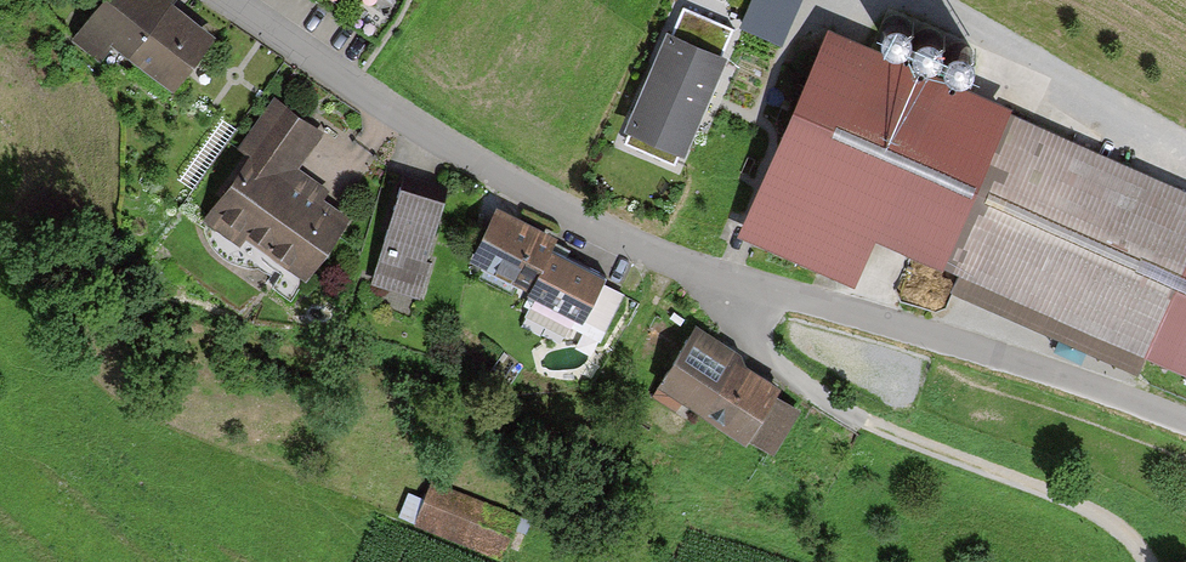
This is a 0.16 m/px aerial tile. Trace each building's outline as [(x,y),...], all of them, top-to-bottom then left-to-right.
[(69,40),(95,60),(108,43),(169,89),(209,35),(166,3),(168,0),(99,0),(69,40)] [(742,25),(780,42),(798,0),(753,0),(742,25)] [(669,31),(656,61),(714,85),(726,55),(720,53),(731,27),(687,9),(676,34),(669,31)] [(895,47),(907,43),(912,33),(909,21),(898,16),(887,19),(881,30),(884,41),(895,47)] [(927,60),(939,56),(944,46),(941,34),(930,28),(919,32),(913,42),(916,54),(927,60)] [(878,239),(942,267),(1010,110),(824,31),(739,229),(860,281),(878,239)] [(959,76),(971,72),(976,62),(973,50),(962,44),(951,48),(945,58),(948,70),(959,76)] [(714,85),(656,61),(628,129),(637,133),(634,141),(668,155),(671,147),(686,153),(714,85)] [(317,132),(274,101),(234,156),(245,164),(205,219),(237,242),(244,232),(304,275),(344,219),(317,199),(324,191),(291,167),(317,132)] [(1010,110),(942,267),(960,275),(953,291),(1143,372),(1150,355),(1185,370),(1185,186),(1010,110)] [(441,206),(400,194),(373,284),(414,296),(441,206)] [(554,237),(496,209),(471,261),(529,289),(548,249),(554,237)] [(619,295),(597,284),(601,275),(548,249),(529,289),(526,295),(601,331),(619,295)] [(740,364),(734,351),(693,327),(652,398),(699,425),(704,416),(748,441),(751,436),(774,396),(780,386),(740,364)] [(797,409),(774,396),(751,436),(774,449),(797,409)] [(513,517),(429,484),(412,526),(497,559),(513,517)]
